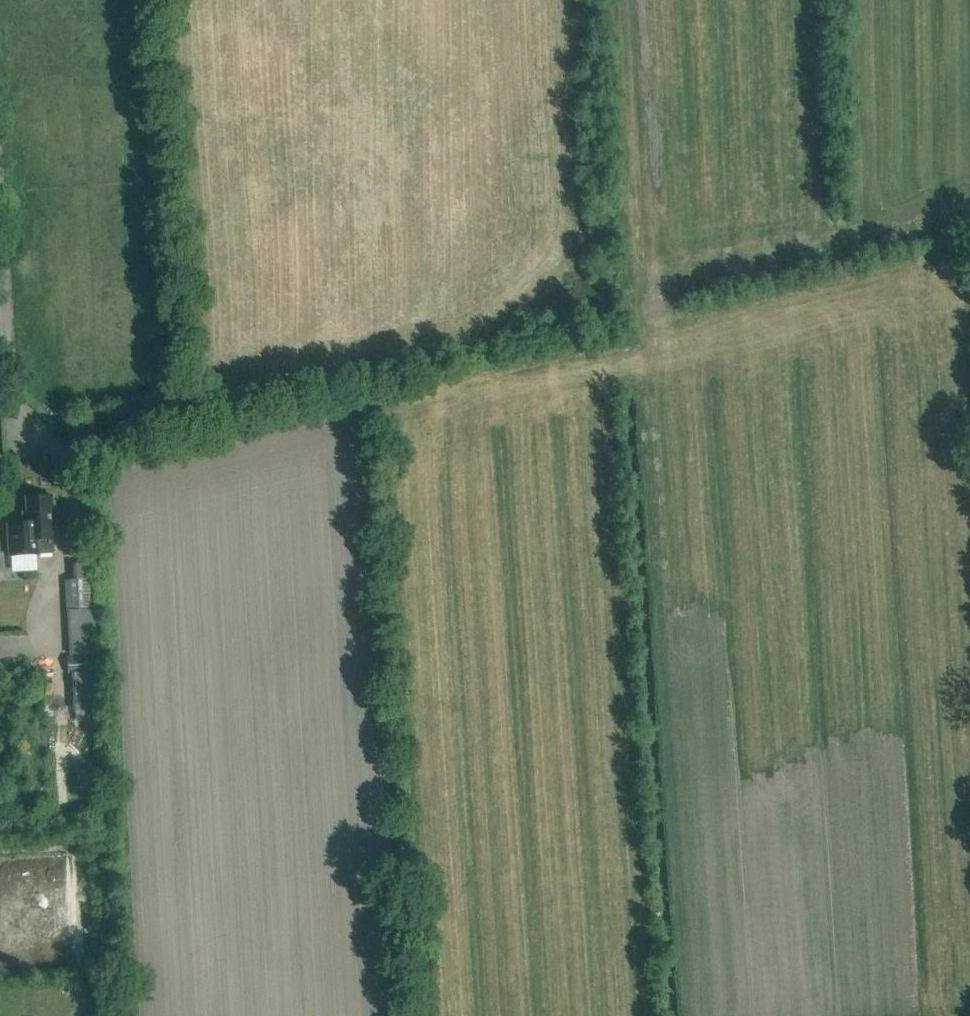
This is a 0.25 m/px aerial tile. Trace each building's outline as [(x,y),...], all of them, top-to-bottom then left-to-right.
[(37,556),(53,556),(52,542),(55,542),(53,499),(26,500),(27,526),(23,526),(7,527),(9,558),(37,557),(37,556)] [(87,582),(66,583),(68,611),(88,610),(87,582)] [(94,659),(66,660),(66,676),(95,675),(94,659)]
